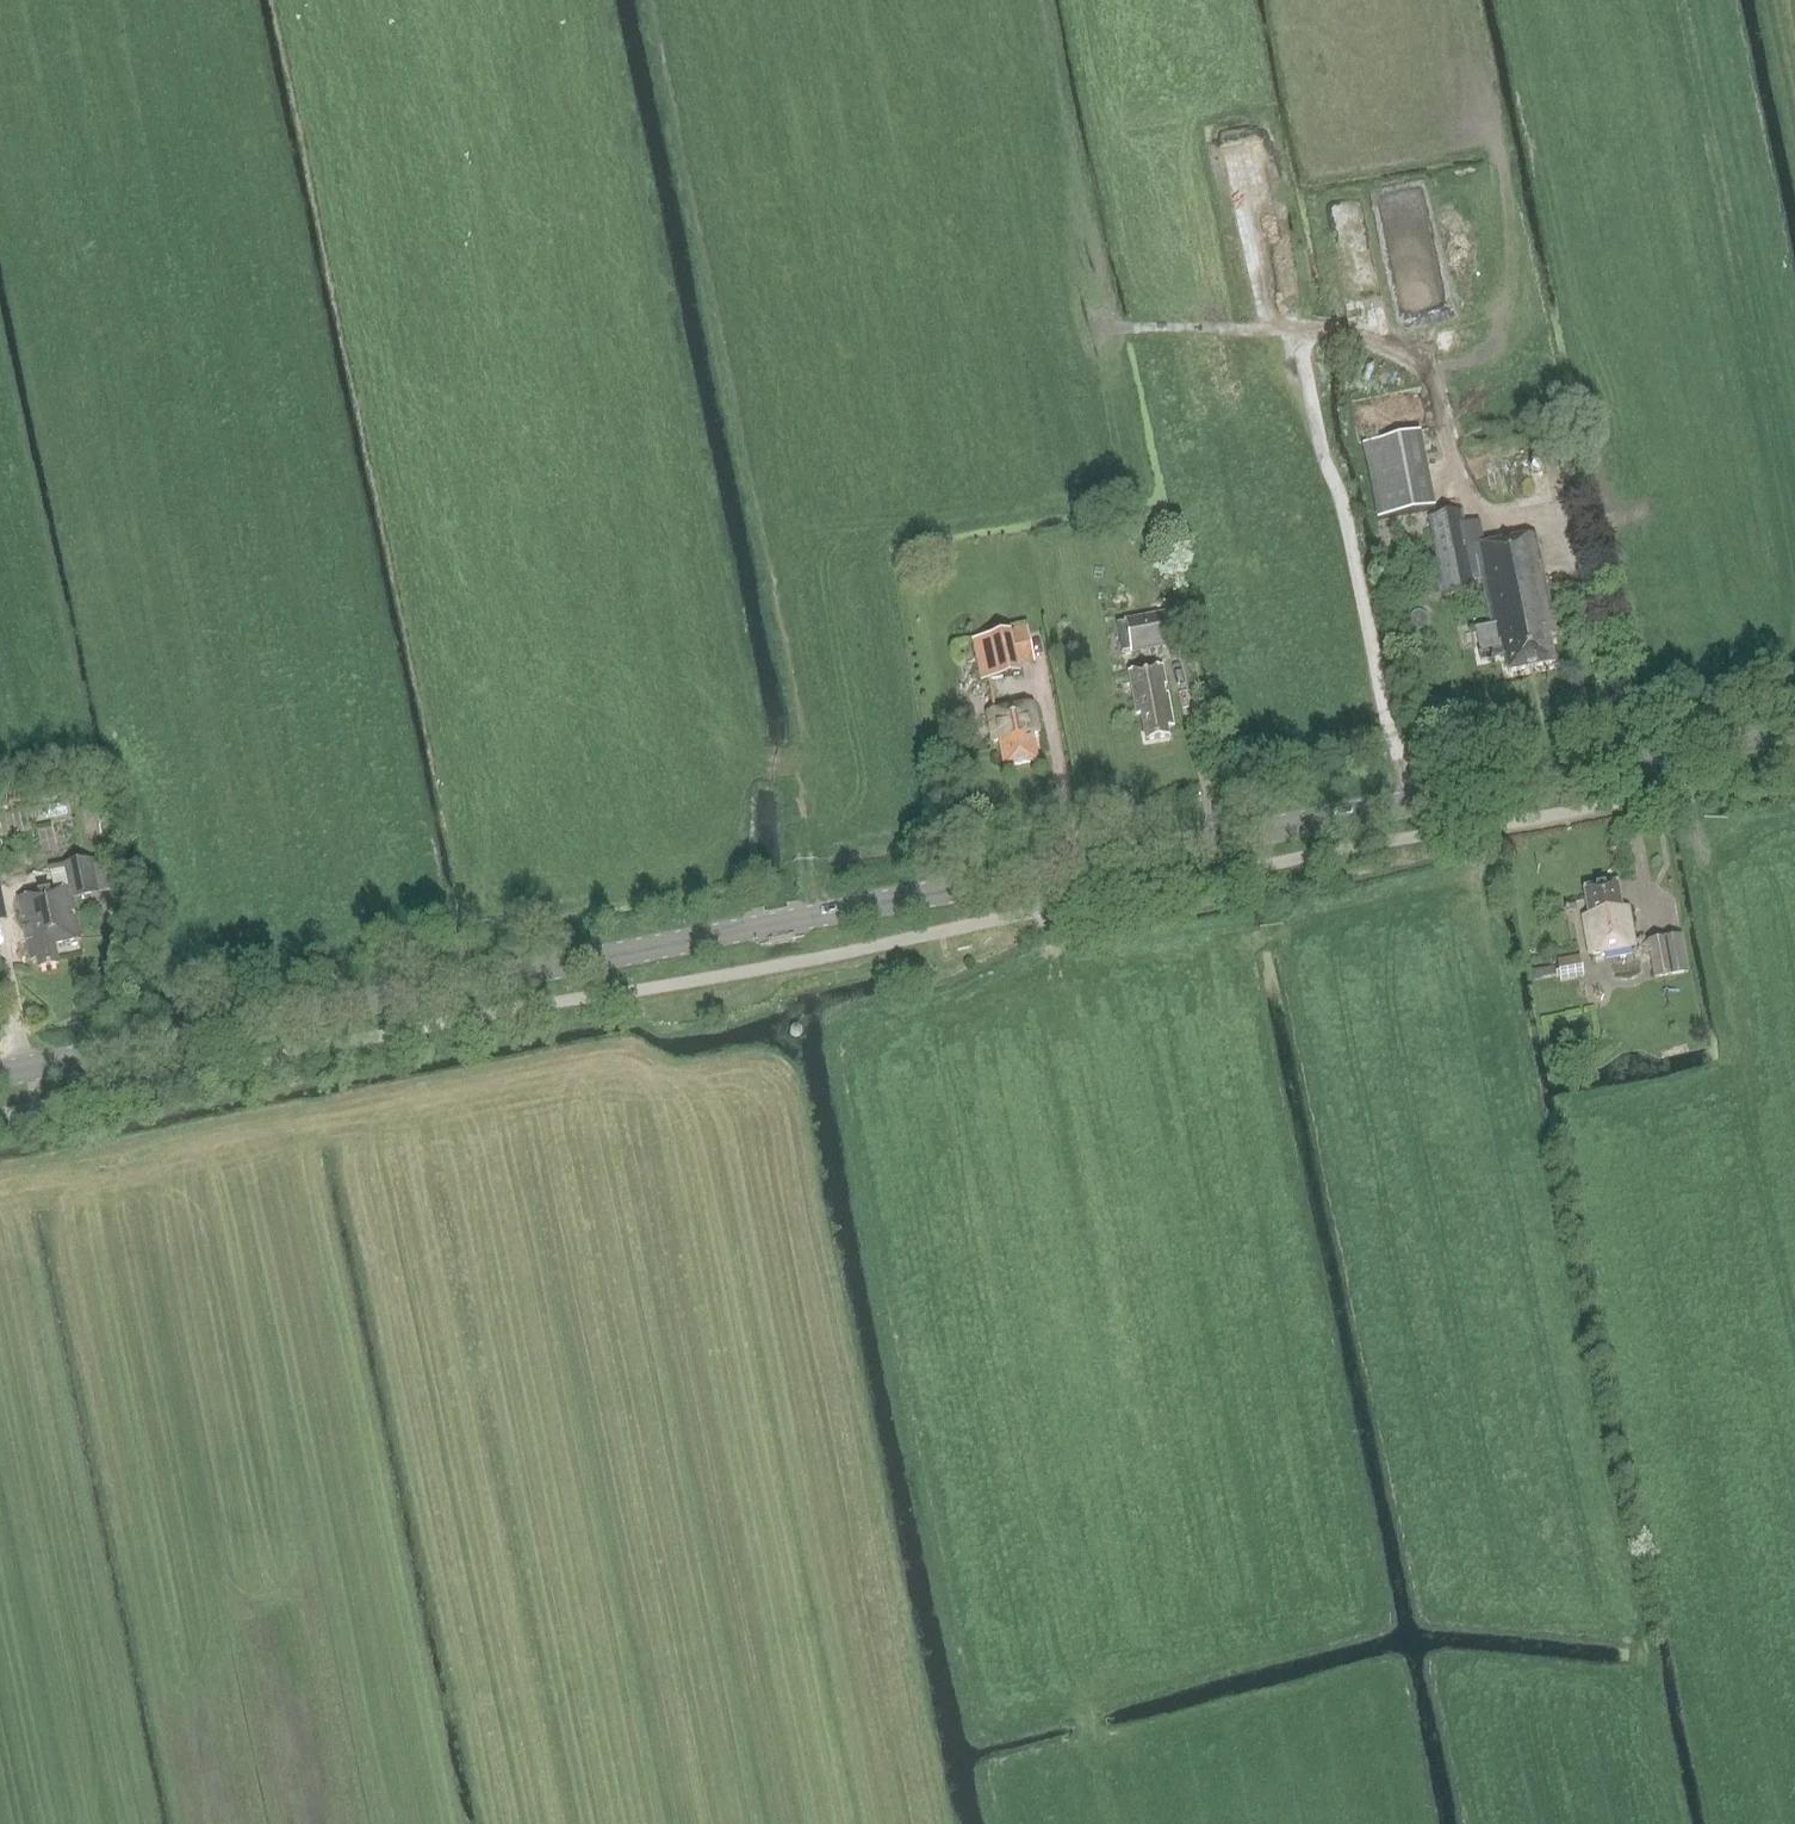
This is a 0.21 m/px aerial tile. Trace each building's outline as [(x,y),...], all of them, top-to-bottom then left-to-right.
[(1436,508),(1421,432),(1362,444),(1377,520),(1436,508)] [(1501,643),(1502,646),(1491,647),(1488,631),(1475,633),(1480,660),(1505,655),(1508,672),(1555,663),(1550,636),(1556,635),(1536,533),(1485,543),(1481,520),(1467,523),(1465,512),(1430,519),(1434,543),(1422,546),(1432,596),(1444,594),(1445,600),(1479,593),(1476,581),(1484,580),(1496,644),(1501,643)] [(1132,652),(1176,644),(1171,614),(1126,622),(1126,623),(1117,624),(1122,653),(1131,651),(1132,652)] [(982,683),(1019,675),(1011,634),(974,641),(982,683)] [(1166,685),(1162,667),(1129,674),(1137,717),(1142,716),(1147,742),(1169,737),(1167,728),(1174,727),(1167,695),(1164,695),(1163,686),(1166,685)] [(1003,768),(1038,761),(1033,735),(1038,734),(1032,707),(988,715),(993,743),(998,742),(1003,768)] [(47,808),(49,819),(67,816),(65,805),(47,808)] [(74,900),(101,895),(94,861),(52,869),(56,893),(20,900),(32,961),(38,960),(40,969),(60,966),(56,945),(82,940),(74,900)] [(1588,957),(1637,949),(1629,908),(1623,908),(1618,882),(1583,889),(1588,916),(1581,917),(1588,957)] [(1575,904),(1568,905),(1569,913),(1577,912),(1575,904)] [(1654,979),(1673,976),(1667,939),(1648,941),(1654,979)] [(1585,977),(1580,955),(1558,959),(1562,982),(1585,977)]
